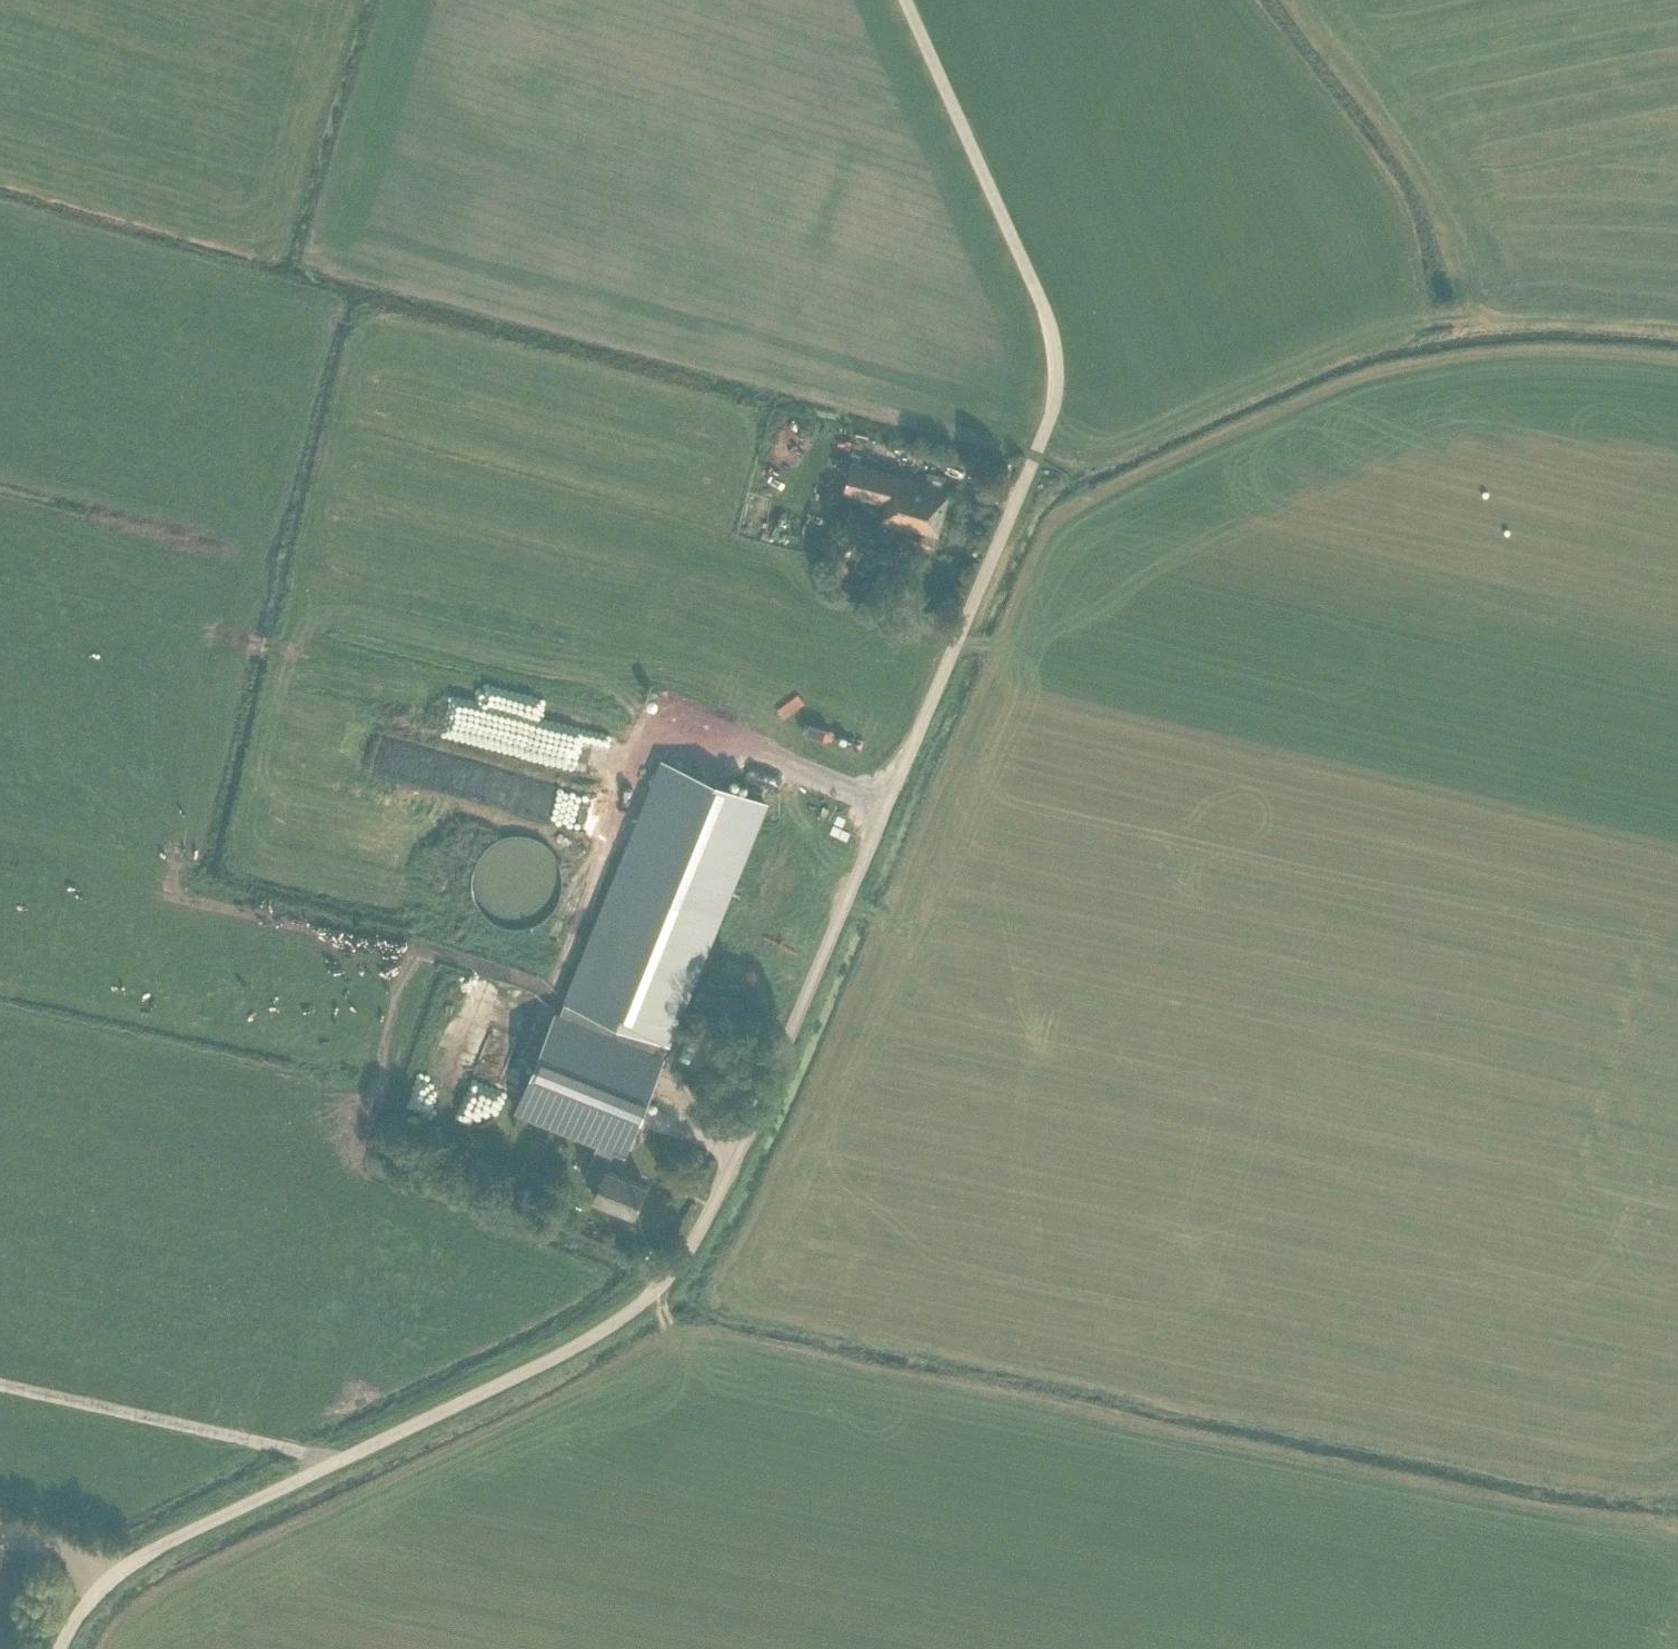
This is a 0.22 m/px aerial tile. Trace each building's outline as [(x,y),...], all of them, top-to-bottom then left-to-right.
[(950,489),(943,487),(946,475),(928,470),(925,482),(851,462),(843,491),(886,503),(881,521),(906,528),(905,533),(935,541),(950,489)] [(836,561),(838,565),(842,573),(849,569),(843,557),(836,561)] [(669,1043),(766,803),(662,761),(565,1001),(592,1012),(587,1024),(556,1011),(516,1110),(597,1143),(584,1176),(600,1182),(595,1195),(634,1211),(646,1184),(607,1168),(614,1151),(623,1154),(664,1055),(662,1054),(667,1042),(669,1043)] [(811,815),(809,823),(833,830),(836,821),(811,815)] [(534,836),(524,834),(516,833),(507,835),(498,838),(490,842),(482,850),(477,859),(474,867),(472,878),(472,888),(473,897),(477,906),(482,913),(487,919),(496,924),(504,927),(512,929),(519,929),(527,927),(536,924),(542,920),(548,916),(553,908),(556,902),(559,894),(561,885),(562,877),(560,867),(557,859),(554,852),(548,845),(542,840),(534,836)]
